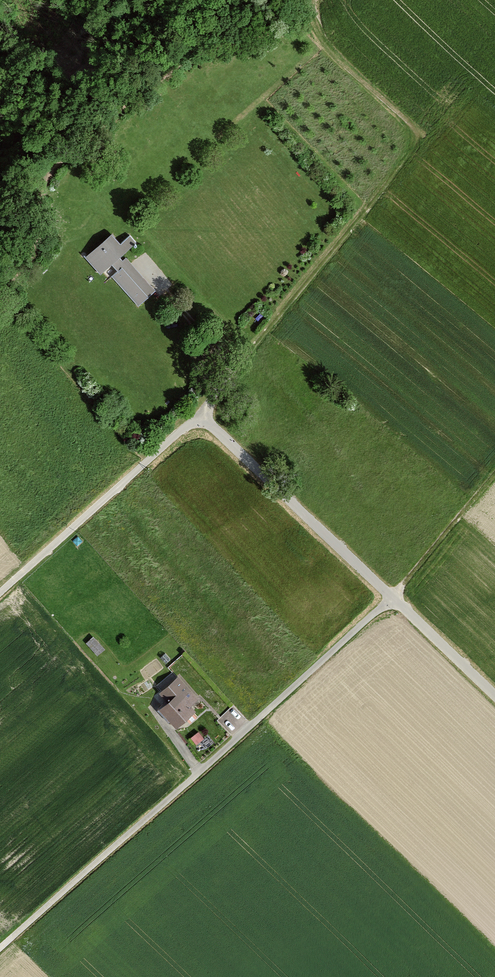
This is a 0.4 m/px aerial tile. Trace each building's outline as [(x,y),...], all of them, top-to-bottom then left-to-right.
[(119,242),(110,232),(85,254),(100,272),(135,242),(129,234),(119,242)] [(156,289),(126,256),(108,273),(138,305),(156,289)] [(172,696),(158,707),(175,727),(202,704),(177,674),(163,686),(172,696)]
